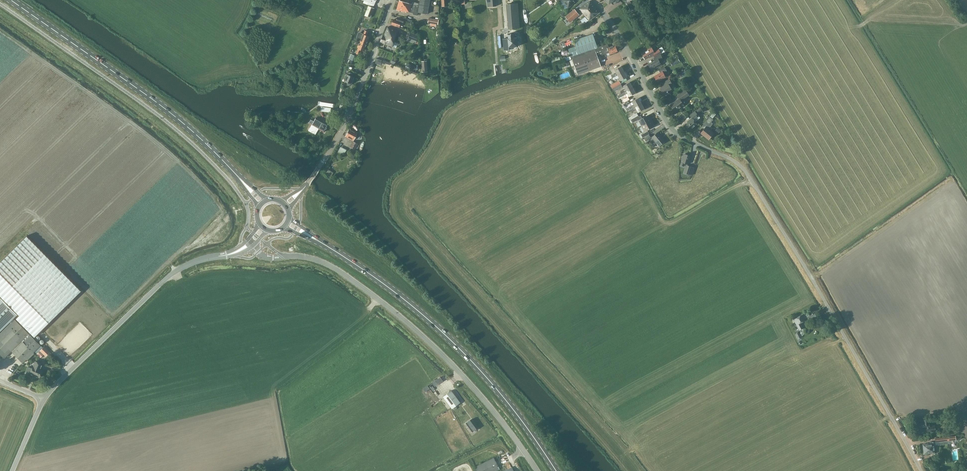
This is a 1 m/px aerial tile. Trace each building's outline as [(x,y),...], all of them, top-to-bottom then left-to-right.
[(420,0),(419,2),(419,4),(418,12),(428,14),(430,0),(420,0)] [(399,1),(396,10),(406,12),(406,11),(413,13),(413,14),(417,15),(418,12),(419,4),(413,2),(412,1),(412,4),(399,1)] [(589,10),(594,6),(590,1),(579,9),(585,16),(589,13),(590,12),(590,11),(589,10)] [(510,29),(520,28),(517,3),(507,4),(510,29)] [(368,6),(365,15),(371,17),(374,8),(368,6)] [(585,16),(580,20),(584,24),(585,23),(588,20),(589,21),(599,13),(599,12),(594,6),(589,10),(590,11),(590,12),(589,13),(585,16)] [(570,22),(579,15),(574,9),(565,17),(570,22)] [(399,27),(400,25),(400,24),(404,25),(405,22),(404,21),(405,21),(407,22),(406,23),(411,25),(413,20),(408,19),(403,17),(402,20),(397,19),(396,19),(396,20),(393,19),(393,20),(391,24),(399,27)] [(383,36),(380,42),(392,47),(396,48),(398,43),(394,42),(394,40),(398,31),(387,27),(384,36),(383,36)] [(359,33),(356,40),(361,42),(367,44),(370,37),(367,36),(369,32),(365,31),(364,35),(359,33)] [(416,41),(418,35),(410,33),(408,39),(416,41)] [(509,38),(503,38),(504,50),(509,49),(509,46),(518,45),(517,36),(514,37),(514,33),(508,34),(509,38)] [(597,47),(593,34),(574,40),(576,46),(568,49),(571,56),(597,47)] [(364,51),(367,44),(361,42),(357,53),(360,55),(362,50),(364,51)] [(610,54),(618,51),(615,45),(609,47),(608,44),(603,46),(603,45),(600,46),(597,47),(571,56),(578,75),(601,66),(598,57),(610,52),(610,54)] [(655,57),(660,54),(661,54),(658,49),(653,51),(651,47),(647,49),(646,48),(643,50),(643,51),(643,52),(642,53),(645,59),(654,55),(655,57)] [(659,60),(662,58),(660,54),(655,57),(654,58),(656,61),(649,65),(651,70),(661,65),(659,60)] [(613,78),(624,71),(621,66),(614,70),(616,73),(614,74),(611,75),(613,78)] [(667,72),(666,70),(664,67),(659,70),(660,73),(654,76),(657,82),(665,77),(664,75),(667,72)] [(624,71),(613,78),(614,80),(616,79),(619,77),(620,80),(627,77),(627,76),(628,76),(627,73),(625,74),(624,71)] [(348,74),(345,81),(345,82),(345,83),(346,84),(346,85),(347,85),(348,85),(349,85),(350,85),(350,84),(351,83),(352,84),(355,78),(353,77),(354,74),(349,72),(348,74)] [(670,86),(672,84),(669,79),(664,82),(665,85),(660,88),(664,95),(669,93),(667,91),(671,89),(670,86)] [(622,90),(620,91),(621,94),(633,88),(630,82),(623,86),(625,88),(621,90),(622,90)] [(622,87),(622,86),(621,83),(613,88),(615,91),(622,87)] [(629,96),(636,93),(633,88),(621,94),(619,95),(620,97),(627,93),(629,96)] [(681,100),(689,95),(685,90),(677,95),(679,98),(670,104),(674,111),(683,105),(681,100)] [(635,107),(642,103),(638,98),(632,101),(634,104),(631,105),(631,106),(626,109),(627,111),(630,109),(630,110),(635,107)] [(638,112),(644,109),(642,103),(635,107),(630,110),(631,111),(634,110),(634,111),(636,109),(638,112)] [(695,121),(700,117),(695,111),(690,115),(692,118),(687,121),(688,123),(685,125),(689,130),(697,124),(695,121)] [(713,119),(712,118),(715,114),(713,113),(710,117),(709,117),(706,122),(702,126),(705,128),(701,132),(709,139),(714,133),(709,129),(713,123),(711,122),(713,119)] [(642,126),(651,121),(648,115),(639,120),(642,126)] [(311,125),(308,130),(315,134),(318,129),(324,132),(328,125),(324,123),(325,122),(323,120),(322,122),(315,119),(314,121),(310,119),(308,123),(311,125)] [(645,131),(654,126),(651,121),(642,126),(645,131)] [(349,129),(345,137),(350,139),(352,140),(354,137),(356,138),(358,134),(354,132),(349,129)] [(659,146),(665,141),(658,132),(652,137),(653,138),(650,140),(654,145),(656,143),(659,146)] [(355,150),(357,144),(352,141),(349,147),(355,150)] [(684,163),(688,164),(691,156),(684,154),(681,165),(683,166),(684,163)] [(687,165),(684,173),(688,174),(691,175),(694,167),(691,166),(687,165)] [(324,173),(330,177),(333,172),(328,170),(330,167),(328,166),(324,173)] [(0,261),(0,296),(19,315),(16,318),(34,337),(42,329),(80,291),(25,236),(0,261)] [(12,321),(11,320),(17,314),(1,299),(0,300),(0,334),(12,321)] [(808,323),(817,319),(814,314),(809,316),(808,314),(803,316),(802,315),(796,318),(795,316),(792,318),(796,326),(794,327),(796,330),(797,330),(798,332),(803,329),(800,323),(805,321),(806,321),(807,321),(808,323)] [(0,334),(0,358),(2,360),(9,353),(26,335),(12,321),(0,334)] [(26,335),(9,353),(10,354),(21,365),(34,352),(39,348),(28,337),(26,335)] [(39,348),(34,352),(37,355),(38,354),(42,357),(48,351),(44,347),(41,350),(39,348)] [(29,374),(28,375),(32,377),(33,375),(40,378),(43,371),(40,370),(42,365),(36,362),(34,367),(32,366),(29,374)] [(442,397),(444,399),(451,409),(459,403),(450,391),(442,397)] [(478,428),(471,419),(466,423),(472,432),(478,428)] [(935,433),(934,425),(929,426),(928,422),(928,419),(923,420),(923,423),(915,424),(916,430),(926,428),(927,431),(930,431),(930,433),(935,433)] [(924,454),(935,453),(934,442),(930,442),(930,444),(923,444),(924,454)] [(475,468),(477,470),(497,470),(499,470),(494,459),(476,468),(475,468)]
